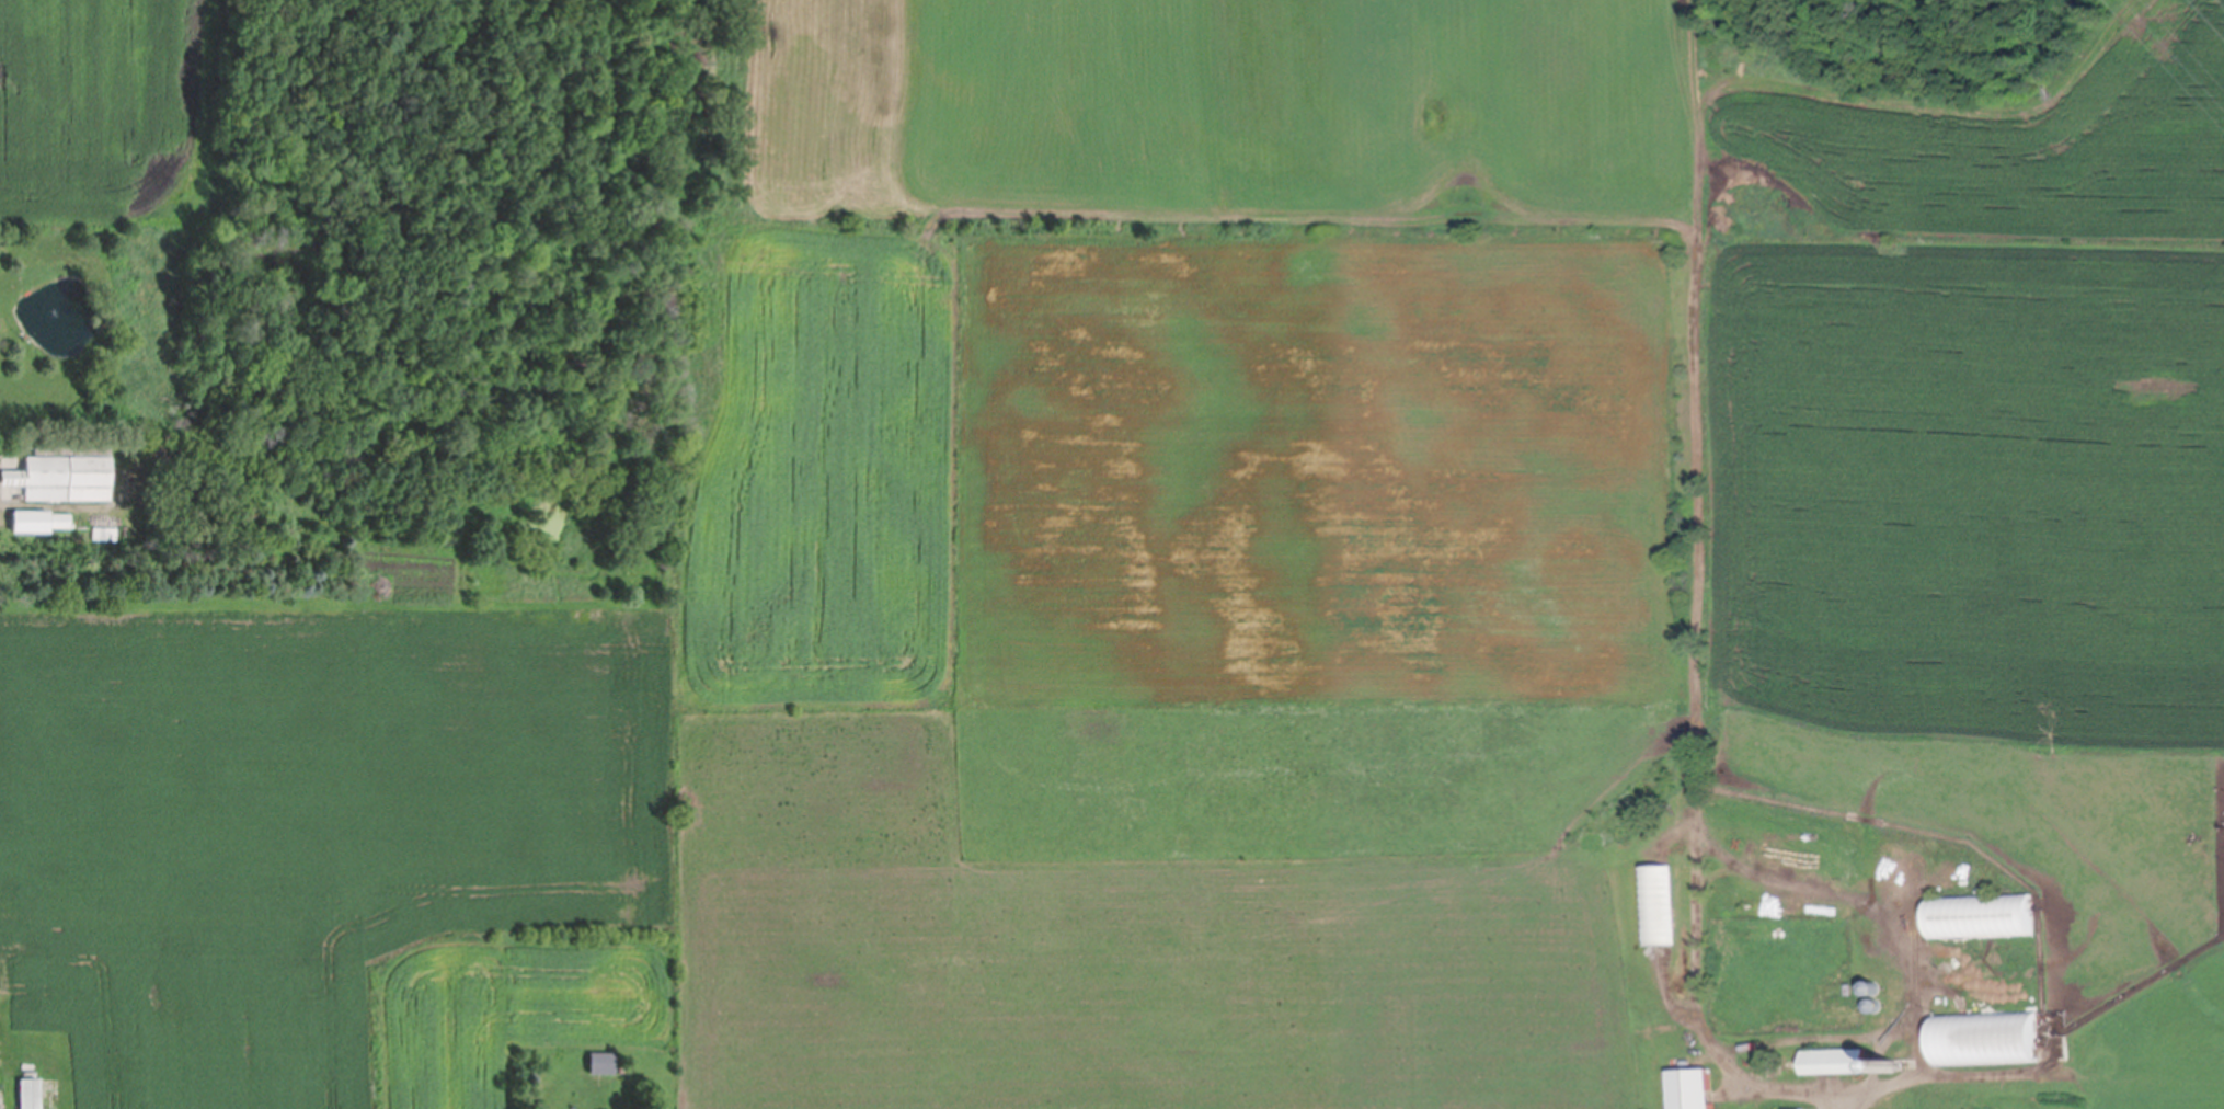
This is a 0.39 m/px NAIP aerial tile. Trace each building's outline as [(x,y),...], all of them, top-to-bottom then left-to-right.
[(12,487),(24,487),(24,501),(111,501),(111,467),(119,467),(119,455),(25,455),(25,470),(12,470),(12,487)] [(26,514),(38,514),(38,528),(26,528),(26,514)] [(51,514),(71,514),(71,528),(53,529),(51,514)] [(1644,950),(1640,868),(1673,866),(1676,949),(1644,950)] [(1930,901),(2032,896),(2034,936),(1931,940),(1930,901)] [(1879,987),(1879,988),(1879,990),(1878,990),(1878,991),(1877,992),(1876,992),(1876,993),(1875,993),(1873,993),(1872,994),(1871,994),(1871,993),(1870,993),(1869,993),(1868,993),(1868,992),(1867,992),(1867,991),(1866,991),(1866,990),(1866,988),(1865,988),(1865,987),(1865,986),(1865,985),(1865,984),(1866,984),(1866,983),(1866,982),(1867,982),(1867,981),(1868,981),(1868,980),(1869,980),(1870,980),(1871,980),(1871,979),(1872,979),(1873,979),(1873,980),(1875,980),(1876,980),(1877,981),(1878,982),(1878,983),(1879,983),(1879,984),(1879,985),(1879,986),(1879,987)] [(1881,1004),(1881,1005),(1881,1006),(1881,1007),(1881,1008),(1880,1008),(1880,1009),(1879,1010),(1879,1011),(1878,1011),(1877,1011),(1877,1013),(1876,1013),(1875,1013),(1873,1013),(1872,1013),(1871,1013),(1871,1011),(1870,1011),(1869,1011),(1869,1010),(1868,1010),(1868,1009),(1867,1008),(1867,1007),(1867,1006),(1867,1005),(1867,1004),(1867,1003),(1868,1002),(1868,1001),(1869,1001),(1869,999),(1870,999),(1871,998),(1872,998),(1873,998),(1875,998),(1876,998),(1877,998),(1878,999),(1879,999),(1879,1001),(1880,1001),(1880,1002),(1880,1003),(1881,1003),(1881,1004)] [(1935,1017),(2038,1013),(2039,1063),(1937,1066),(1935,1017)] [(1804,1054),(1868,1052),(1868,1077),(1805,1079),(1804,1054)] [(589,1057),(615,1057),(615,1078),(588,1078),(589,1057)] [(1898,1067),(1898,1068),(1896,1068),(1896,1070),(1895,1070),(1895,1071),(1894,1071),(1893,1071),(1893,1072),(1892,1072),(1891,1072),(1890,1072),(1889,1072),(1889,1071),(1888,1071),(1887,1070),(1885,1068),(1885,1067),(1885,1066),(1884,1066),(1884,1065),(1884,1064),(1884,1063),(1885,1063),(1885,1062),(1885,1061),(1887,1061),(1887,1060),(1888,1060),(1889,1059),(1890,1059),(1891,1059),(1892,1059),(1893,1059),(1894,1059),(1894,1060),(1895,1060),(1896,1060),(1896,1061),(1896,1062),(1898,1062),(1898,1063),(1898,1064),(1898,1065),(1898,1066),(1898,1067)] [(1711,1074),(1713,1108),(1673,1108),(1671,1076),(1711,1074)] [(41,1083),(41,1108),(20,1108),(20,1083),(41,1083)]
